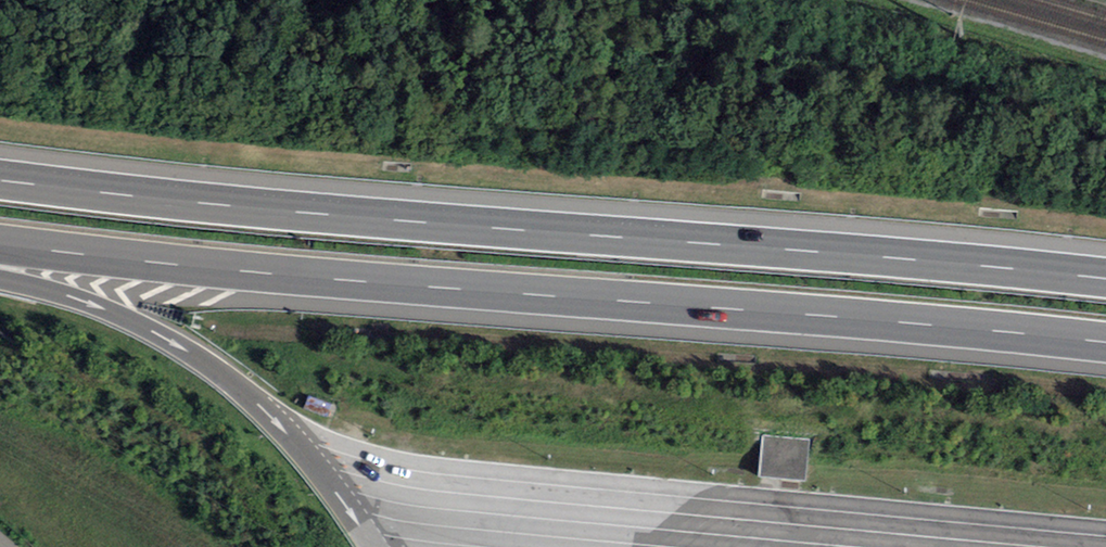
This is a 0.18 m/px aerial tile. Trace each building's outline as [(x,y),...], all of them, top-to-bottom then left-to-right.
[(809,440),(763,436),(758,479),(805,483),(809,440)]
